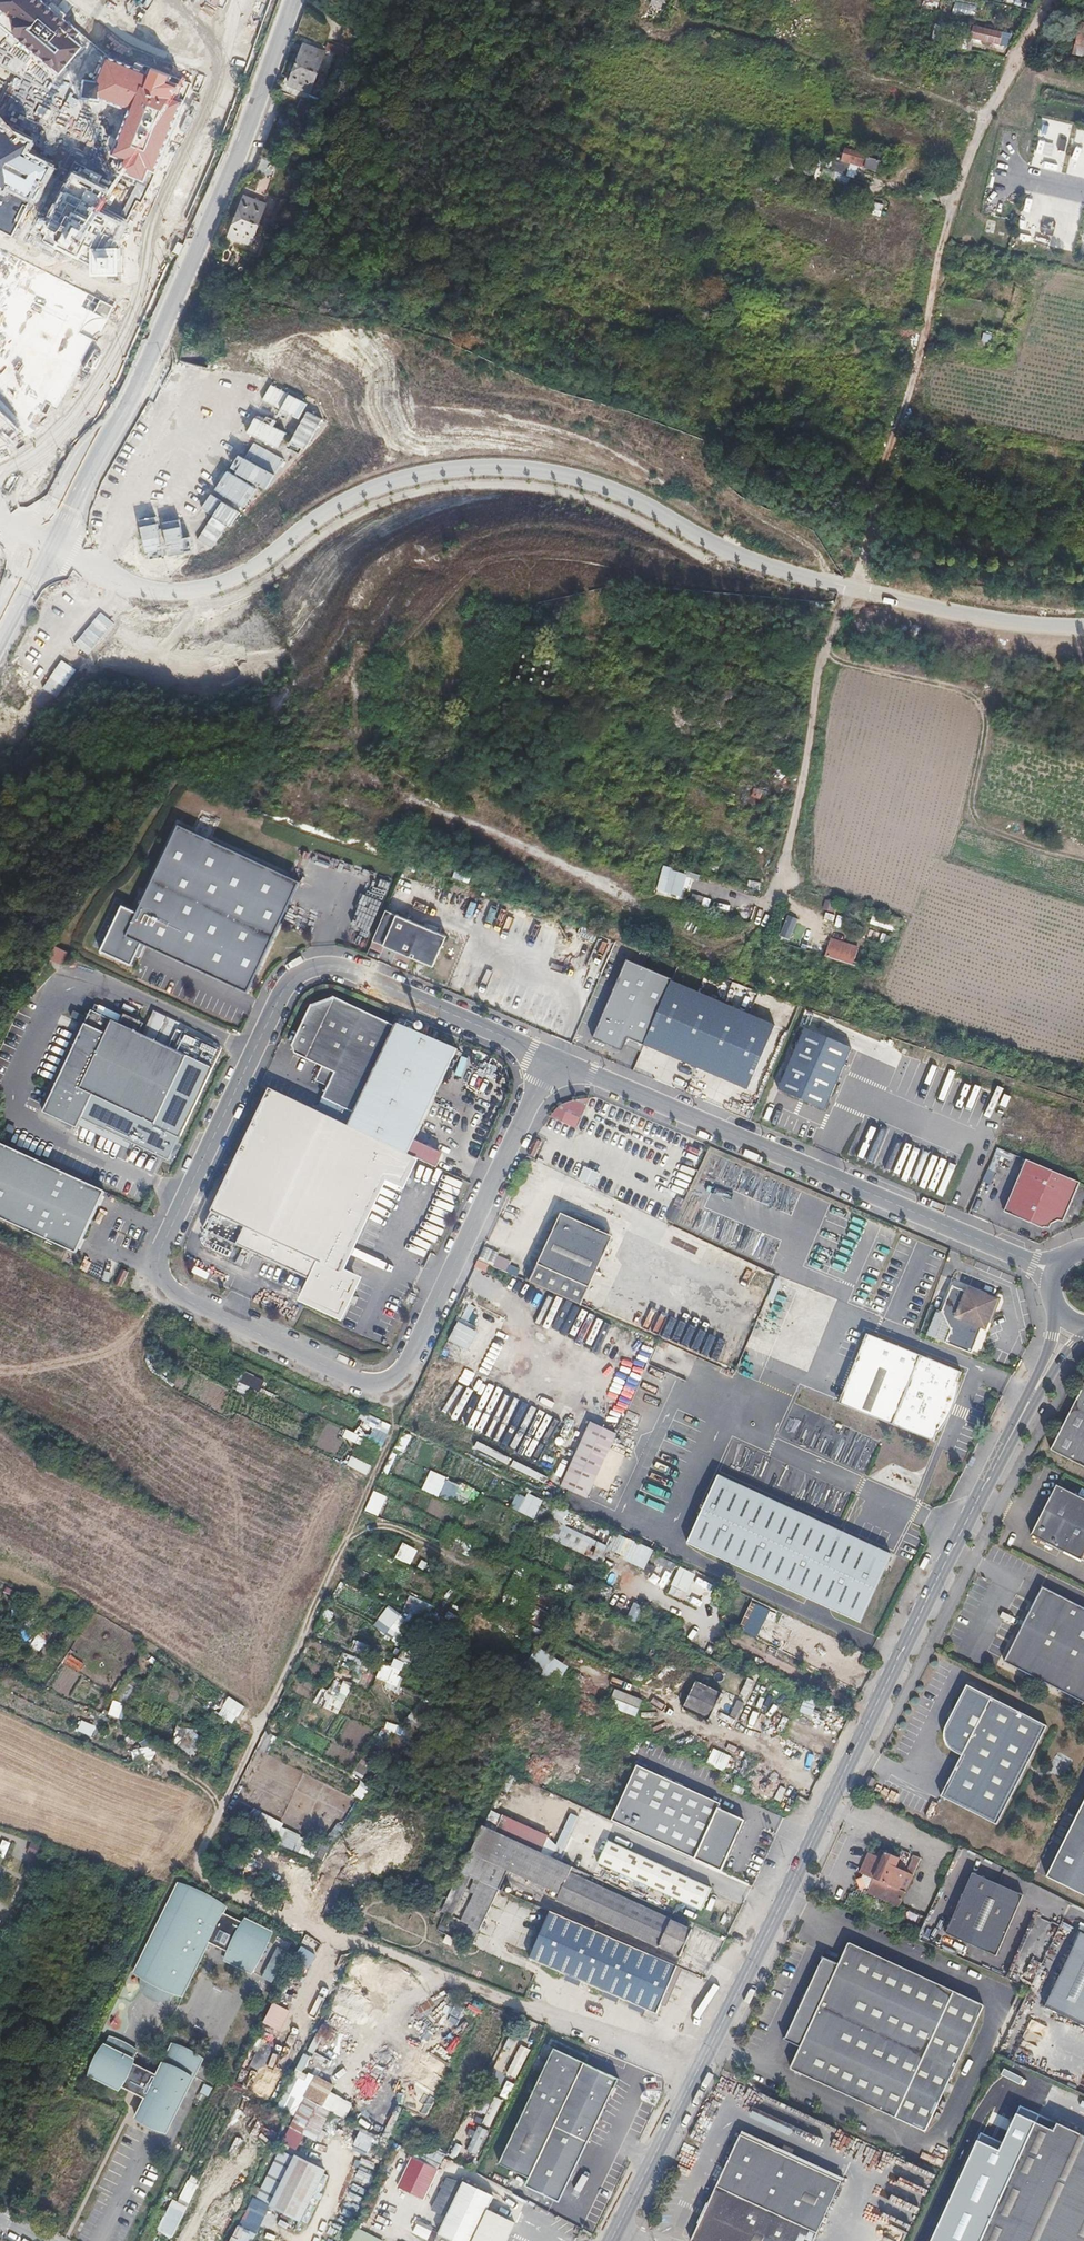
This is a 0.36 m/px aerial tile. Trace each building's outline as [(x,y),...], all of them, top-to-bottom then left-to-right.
[(87,38),(41,0),(0,0),(0,20),(61,70),(87,38)] [(183,40),(211,0),(106,0),(183,40)] [(666,0),(654,0),(652,5),(664,9),(666,0)] [(975,0),(954,0),(952,14),(972,17),(975,0)] [(999,42),(1003,31),(984,25),(968,21),(965,32),(999,42)] [(948,43),(950,34),(942,32),(944,25),(937,22),(931,40),(948,43)] [(1082,22),(1074,52),(1083,54),(1083,23),(1082,22)] [(345,39),(310,26),(213,270),(247,284),(345,39)] [(102,97),(132,108),(142,81),(147,82),(151,73),(108,57),(99,81),(103,82),(102,97)] [(132,108),(115,153),(129,159),(125,171),(146,179),(150,167),(157,170),(183,102),(177,100),(182,86),(170,82),(173,75),(153,67),(151,73),(147,82),(142,81),(132,108)] [(99,81),(86,81),(85,96),(102,97),(103,82),(99,81)] [(8,187),(11,182),(39,196),(52,168),(24,155),(31,140),(2,127),(0,132),(0,183),(8,187)] [(1083,150),(1083,133),(1075,131),(1071,147),(1083,150)] [(1061,137),(1060,142),(1058,148),(1065,150),(1068,139),(1061,137)] [(1035,145),(1033,158),(1049,161),(1051,148),(1035,145)] [(876,170),(879,159),(869,156),(868,155),(845,148),(842,156),(850,158),(849,162),(876,170)] [(1073,150),(1067,172),(1074,174),(1076,169),(1083,171),(1083,153),(1073,150)] [(815,172),(817,173),(843,182),(848,164),(841,161),(820,155),(815,172)] [(41,240),(96,266),(95,246),(104,245),(110,233),(116,236),(125,218),(104,208),(114,188),(74,169),(41,240)] [(880,216),(882,204),(872,202),(869,214),(880,216)] [(1053,234),(1055,228),(1057,221),(1045,218),(1043,225),(1041,231),(1053,234)] [(104,245),(95,246),(96,266),(96,275),(123,274),(123,245),(104,245)] [(202,510),(139,519),(147,570),(167,571),(200,571),(238,556),(326,402),(268,378),(260,394),(202,510)] [(19,441),(15,437),(24,430),(0,404),(0,448),(19,441)] [(302,880),(182,824),(142,911),(125,904),(104,950),(133,964),(143,944),(249,994),(302,880)] [(655,890),(682,896),(688,872),(660,866),(655,890)] [(369,936),(384,900),(365,892),(350,928),(369,936)] [(381,944),(394,910),(383,906),(370,940),(381,944)] [(394,910),(381,944),(433,964),(446,930),(394,910)] [(830,940),(824,959),(852,968),(858,949),(830,940)] [(51,958),(64,966),(72,952),(58,945),(51,958)] [(644,1044),(672,981),(620,960),(589,1039),(618,1051),(621,1044),(641,1052),(644,1044)] [(479,968),(475,979),(482,982),(486,970),(479,968)] [(644,1044),(759,1093),(787,1030),(672,981),(644,1044)] [(730,981),(726,997),(738,1000),(742,985),(730,981)] [(389,1039),(394,1027),(333,998),(332,1000),(313,1007),(311,1006),(292,1048),(294,1055),(322,1068),(317,1079),(329,1085),(322,1099),(353,1114),(384,1048),(389,1039)] [(154,1123),(186,1055),(138,1033),(143,1023),(123,1014),(119,1024),(90,1010),(41,1111),(76,1128),(92,1094),(154,1123)] [(457,1052),(396,1024),(394,1027),(389,1039),(384,1048),(353,1114),(347,1127),(415,1159),(436,1169),(442,1156),(413,1143),(457,1052)] [(852,1048),(805,1028),(779,1090),(825,1110),(852,1048)] [(347,1127),(270,1089),(202,1230),(312,1283),(304,1300),(339,1317),(356,1282),(338,1274),(385,1177),(402,1186),(415,1159),(347,1127)] [(549,1116),(574,1128),(585,1106),(560,1094),(549,1116)] [(535,1138),(528,1153),(533,1156),(540,1141),(535,1138)] [(0,1142),(0,1219),(76,1254),(105,1191),(0,1142)] [(994,1166),(1000,1155),(1006,1158),(1009,1153),(997,1147),(989,1163),(994,1166)] [(1080,1182),(1027,1160),(1003,1217),(1039,1232),(1064,1220),(1080,1182)] [(576,1180),(592,1185),(596,1171),(581,1166),(576,1180)] [(565,1214),(533,1283),(582,1305),(614,1237),(565,1214)] [(495,1255),(490,1265),(514,1276),(518,1265),(495,1255)] [(115,1285),(120,1288),(128,1273),(122,1270),(115,1285)] [(768,1286),(773,1292),(780,1284),(775,1279),(768,1286)] [(950,1332),(945,1345),(971,1356),(981,1330),(985,1332),(996,1306),(966,1294),(965,1298),(951,1292),(940,1318),(950,1332)] [(760,1315),(771,1318),(775,1304),(764,1301),(760,1315)] [(459,1318),(466,1321),(473,1306),(467,1303),(459,1318)] [(454,1319),(445,1339),(466,1350),(476,1329),(454,1319)] [(868,1335),(839,1403),(932,1442),(961,1374),(868,1335)] [(244,1372),(240,1390),(261,1395),(266,1378),(244,1372)] [(1054,1451),(1083,1467),(1083,1392),(1054,1451)] [(615,1432),(590,1420),(561,1483),(586,1494),(615,1432)] [(346,1438),(358,1442),(360,1434),(349,1430),(346,1438)] [(349,1465),(369,1475),(373,1466),(353,1457),(349,1465)] [(428,1469),(420,1489),(430,1494),(438,1474),(428,1469)] [(688,1544),(859,1623),(890,1558),(718,1478),(688,1544)] [(445,1498),(451,1483),(443,1480),(437,1494),(445,1498)] [(1061,1485),(1035,1535),(1083,1560),(1083,1497),(1061,1485)] [(532,1518),(541,1500),(517,1489),(508,1507),(532,1518)] [(363,1510),(377,1516),(385,1496),(371,1490),(363,1510)] [(536,1519),(545,1523),(544,1525),(535,1521),(532,1527),(536,1529),(535,1533),(544,1537),(545,1535),(621,1572),(628,1558),(645,1566),(652,1551),(554,1503),(554,1505),(544,1501),(536,1519)] [(401,1542),(393,1557),(407,1565),(416,1550),(401,1542)] [(655,1555),(652,1561),(672,1571),(674,1569),(679,1571),(677,1574),(693,1582),(696,1576),(655,1555)] [(608,1571),(591,1603),(601,1608),(618,1576),(608,1571)] [(674,1573),(669,1584),(686,1592),(692,1581),(674,1573)] [(697,1578),(690,1592),(705,1600),(712,1585),(697,1578)] [(1048,1590),(1008,1664),(1083,1703),(1083,1608),(1048,1590)] [(402,1610),(424,1620),(431,1605),(409,1595),(402,1610)] [(753,1624),(760,1605),(748,1601),(741,1619),(753,1624)] [(634,1624),(640,1607),(631,1603),(624,1619),(634,1624)] [(372,1625),(393,1640),(407,1621),(386,1606),(372,1625)] [(32,1646),(43,1651),(48,1639),(37,1635),(32,1646)] [(358,1641),(355,1649),(365,1653),(368,1645),(358,1641)] [(523,1664),(557,1681),(566,1664),(532,1647),(523,1664)] [(406,1648),(401,1660),(410,1664),(415,1652),(406,1648)] [(375,1658),(406,1672),(410,1666),(378,1652),(375,1658)] [(330,1691),(322,1688),(316,1703),(341,1714),(353,1684),(336,1677),(330,1691)] [(738,1692),(745,1696),(752,1682),(745,1678),(738,1692)] [(682,1712),(708,1723),(720,1695),(694,1684),(682,1712)] [(1051,1728),(971,1687),(951,1725),(950,1726),(950,1728),(949,1729),(949,1730),(949,1732),(949,1733),(949,1735),(949,1736),(949,1738),(949,1739),(949,1741),(950,1742),(950,1743),(951,1745),(952,1746),(953,1747),(953,1749),(954,1750),(955,1751),(957,1752),(958,1753),(959,1753),(960,1754),(965,1757),(944,1798),(1000,1827),(1051,1728)] [(607,1707),(634,1717),(641,1701),(613,1690),(607,1707)] [(729,1714),(735,1717),(742,1702),(735,1700),(729,1714)] [(115,1701),(110,1714),(123,1719),(128,1705),(115,1701)] [(91,1737),(95,1725),(83,1721),(78,1733),(91,1737)] [(383,1730),(395,1733),(397,1724),(384,1722),(383,1730)] [(261,1749),(269,1753),(277,1736),(268,1733),(261,1749)] [(724,1772),(731,1757),(720,1752),(713,1768),(724,1772)] [(359,1761),(352,1773),(360,1778),(367,1766),(359,1761)] [(720,1804),(635,1765),(610,1820),(720,1870),(743,1820),(718,1808),(720,1804)] [(878,1782),(872,1778),(864,1793),(870,1797),(878,1782)] [(351,1794),(359,1800),(368,1787),(359,1781),(351,1794)] [(263,1793),(255,1809),(288,1825),(296,1809),(263,1793)] [(1049,1878),(1079,1893),(1083,1896),(1083,1809),(1049,1878)] [(477,1839),(471,1852),(561,1893),(558,1900),(588,1914),(681,1957),(693,1931),(586,1881),(589,1874),(484,1826),(482,1830),(477,1839)] [(610,1841),(600,1864),(702,1911),(712,1889),(630,1851),(610,1841)] [(33,1843),(30,1852),(38,1855),(41,1846),(33,1843)] [(868,1892),(899,1907),(921,1859),(914,1856),(906,1872),(896,1868),(899,1859),(886,1853),(883,1860),(871,1855),(863,1873),(866,1875),(865,1877),(866,1888),(869,1889),(868,1892)] [(460,1872),(441,1912),(451,1917),(470,1877),(460,1872)] [(1026,1896),(976,1874),(948,1935),(999,1957),(1026,1896)] [(501,1890),(475,1878),(469,1891),(475,1894),(462,1922),(480,1931),(501,1890)] [(174,1884),(130,1975),(177,1997),(203,1944),(223,1954),(220,1960),(248,1973),(267,1933),(240,1919),(238,1922),(217,1913),(220,1906),(174,1884)] [(868,1892),(858,1913),(879,1922),(880,1923),(888,1927),(889,1927),(899,1907),(868,1892)] [(11,1907),(2,1903),(0,1908),(0,1914),(7,1917),(11,1907)] [(551,1911),(530,1958),(657,2014),(678,1967),(551,1911)] [(472,1947),(478,1936),(468,1931),(462,1943),(472,1947)] [(1083,1933),(1046,2008),(1083,2027),(1083,1934),(1083,1933)] [(839,1965),(822,1957),(821,1960),(822,1960),(785,2041),(800,2048),(803,2050),(794,2070),(791,2069),(787,2066),(787,2068),(787,2069),(926,2134),(985,2006),(849,1943),(845,1944),(845,1946),(847,1947),(850,1948),(842,1966),(839,1965)] [(305,1946),(296,1960),(310,1969),(319,1955),(305,1946)] [(847,1947),(839,1965),(842,1966),(850,1948),(847,1947)] [(282,1953),(272,1948),(265,1963),(275,1968),(282,1953)] [(275,1968),(265,1963),(258,1978),(268,1983),(275,1968)] [(274,2002),(265,2023),(286,2032),(295,2011),(274,2002)] [(106,2044),(102,2045),(88,2074),(118,2088),(119,2086),(127,2090),(138,2065),(131,2062),(132,2059),(131,2059),(135,2051),(119,2045),(111,2045),(106,2044)] [(199,2059),(170,2045),(148,2091),(141,2088),(136,2097),(143,2100),(134,2120),(163,2134),(199,2059)] [(803,2050),(800,2048),(791,2069),(794,2070),(803,2050)] [(556,2049),(500,2163),(529,2177),(525,2186),(559,2202),(563,2194),(618,2080),(556,2049)] [(333,2093),(337,2084),(317,2075),(286,2143),(299,2149),(306,2135),(320,2142),(333,2113),(347,2119),(355,2102),(333,2093)] [(495,2089),(483,2118),(491,2121),(503,2092),(495,2089)] [(399,2125),(405,2108),(396,2106),(391,2122),(399,2125)] [(1040,2115),(1037,2123),(1055,2131),(1058,2124),(1040,2115)] [(981,2240),(1083,2240),(1083,2136),(1058,2124),(1055,2131),(1037,2123),(981,2240)] [(476,2126),(464,2150),(475,2155),(486,2130),(476,2126)] [(689,2238),(695,2240),(809,2240),(836,2179),(736,2133),(689,2238)] [(459,2143),(451,2155),(457,2159),(464,2147),(459,2143)] [(442,2163),(416,2152),(400,2189),(425,2200),(442,2163)] [(278,2192),(271,2206),(301,2220),(305,2211),(314,2193),(326,2169),(296,2155),(289,2169),(278,2192)] [(263,2202),(271,2206),(278,2192),(289,2169),(281,2165),(263,2202)] [(180,2202),(173,2199),(159,2232),(176,2239),(201,2179),(191,2175),(180,2202)] [(456,2240),(472,2240),(476,2233),(475,2231),(478,2226),(486,2208),(493,2195),(463,2182),(439,2233),(456,2240)] [(543,2215),(546,2210),(540,2207),(536,2205),(533,2210),(543,2215)] [(514,2222),(486,2208),(478,2226),(475,2231),(476,2233),(472,2240),(505,2240),(514,2222)] [(546,2210),(543,2215),(554,2221),(557,2215),(552,2213),(546,2210)] [(439,2233),(432,2230),(433,2228),(419,2221),(413,2233),(430,2240),(435,2240),(439,2233)] [(229,2236),(239,2240),(251,2240),(256,2232),(236,2222),(229,2236)] [(349,2240),(386,2240),(356,2226),(349,2240)]
